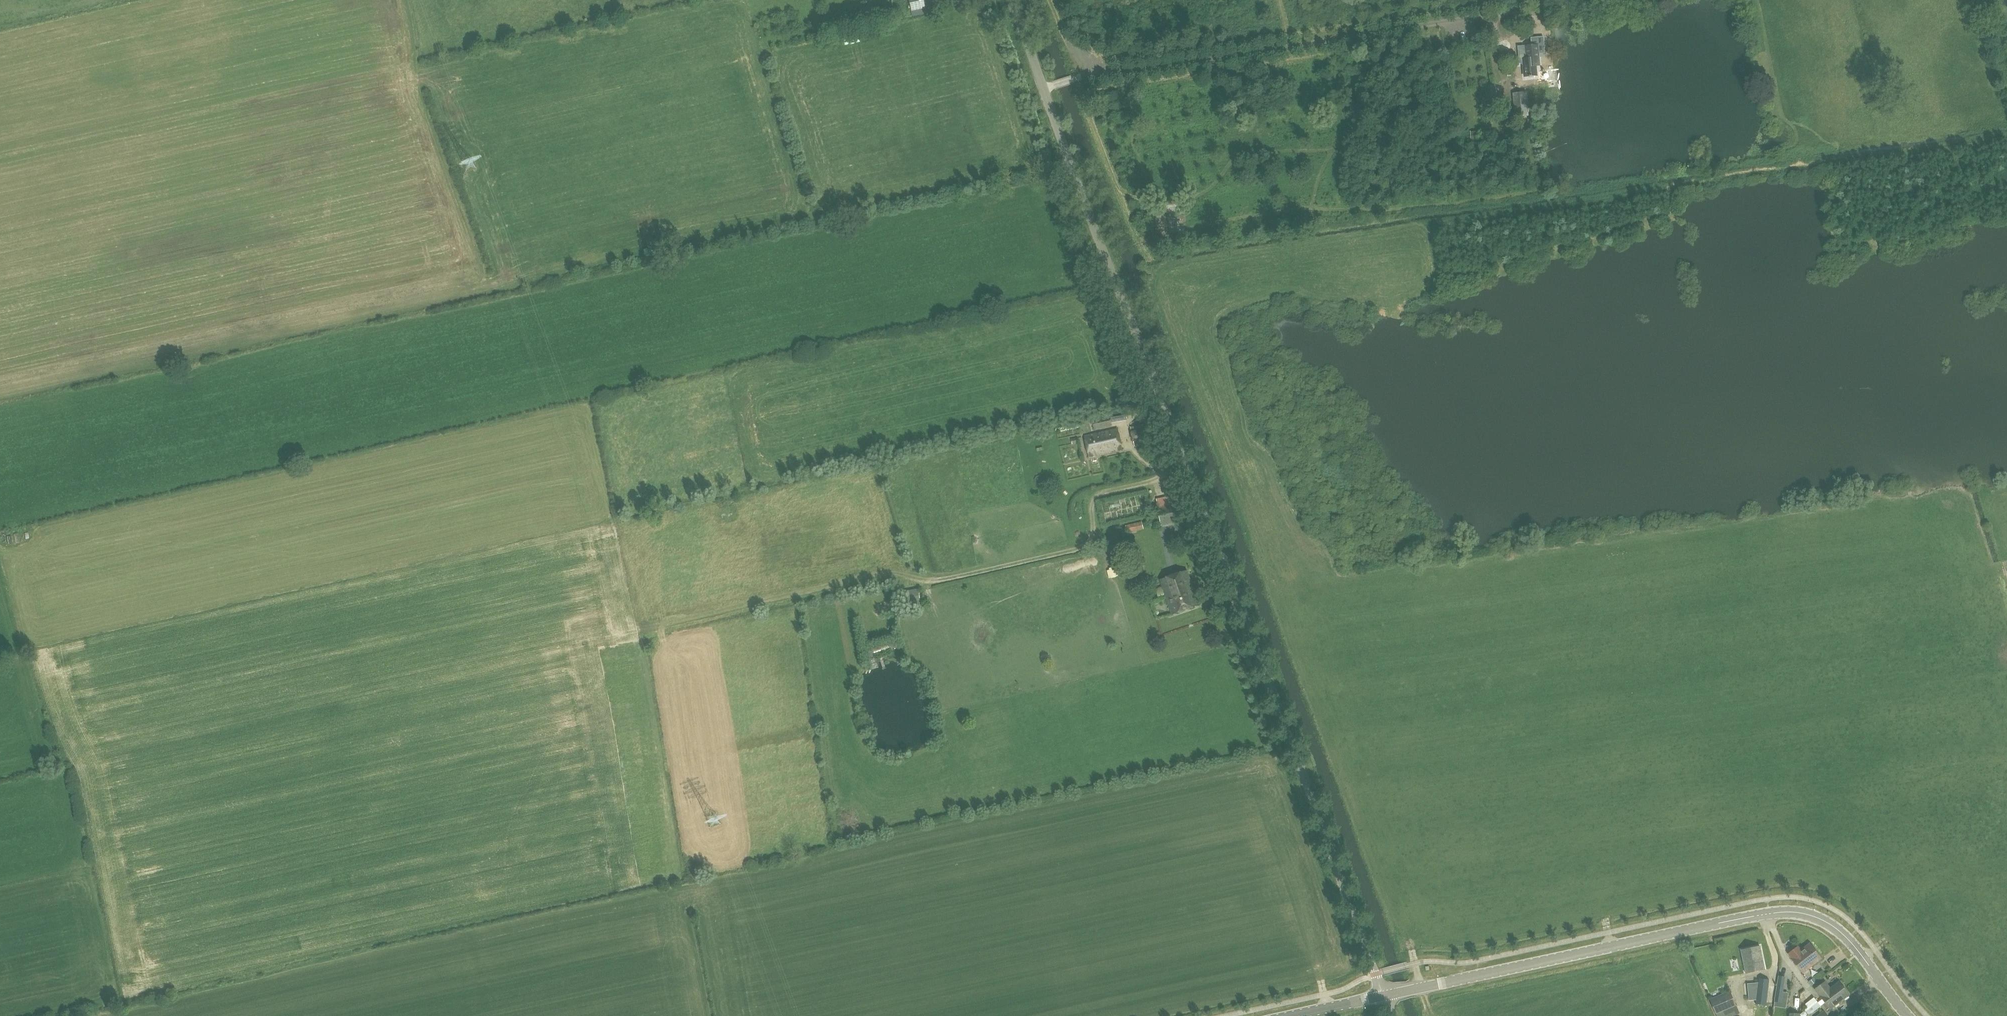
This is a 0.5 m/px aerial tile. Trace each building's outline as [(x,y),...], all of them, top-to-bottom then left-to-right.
[(893,10),(899,8),(897,0),(891,0),(893,10)] [(911,16),(922,14),(929,12),(929,8),(940,6),(939,1),(939,0),(908,0),(911,16)] [(1525,77),(1537,76),(1536,66),(1541,66),(1539,44),(1526,45),(1527,57),(1524,58),(1525,77)] [(1554,69),(1544,70),(1545,84),(1554,83),(1554,69)] [(1488,95),(1495,94),(1496,94),(1495,86),(1493,86),(1487,87),(1488,95)] [(1528,107),(1527,92),(1513,93),(1514,108),(1528,107)] [(1094,431),(1111,427),(1109,417),(1092,420),(1094,431)] [(1144,424),(1131,427),(1135,446),(1148,443),(1144,424)] [(1086,437),(1090,455),(1122,448),(1118,430),(1086,437)] [(1042,477),(1036,480),(1040,487),(1046,483),(1042,477)] [(1156,506),(1170,503),(1169,494),(1154,497),(1156,506)] [(1162,525),(1182,520),(1178,503),(1158,509),(1162,525)] [(1125,526),(1127,532),(1143,529),(1142,522),(1125,526)] [(1188,571),(1161,580),(1172,614),(1199,604),(1188,571)] [(1801,950),(1796,954),(1793,950),(1788,954),(1797,965),(1816,951),(1810,943),(1801,950)] [(1746,973),(1765,969),(1760,946),(1741,949),(1746,973)] [(1822,958),(1816,951),(1797,965),(1797,966),(1803,973),(1822,958)] [(1743,977),(1742,985),(1755,985),(1756,977),(1743,977)] [(1759,978),(1757,996),(1756,1004),(1767,1005),(1770,979),(1759,978)] [(1821,1001),(1823,1004),(1825,1002),(1845,988),(1840,981),(1830,988),(1829,988),(1825,982),(1815,989),(1820,996),(1823,1000),(1821,1001)] [(1781,1002),(1784,985),(1777,984),(1774,1002),(1781,1002)] [(1825,1002),(1823,1004),(1826,1008),(1828,1006),(1830,1009),(1850,994),(1845,988),(1825,1002)] [(1730,990),(1728,991),(1710,999),(1716,1014),(1737,1005),(1730,990)] [(1805,1004),(1808,1007),(1804,1010),(1809,1015),(1821,1006),(1814,997),(1805,1004)]
